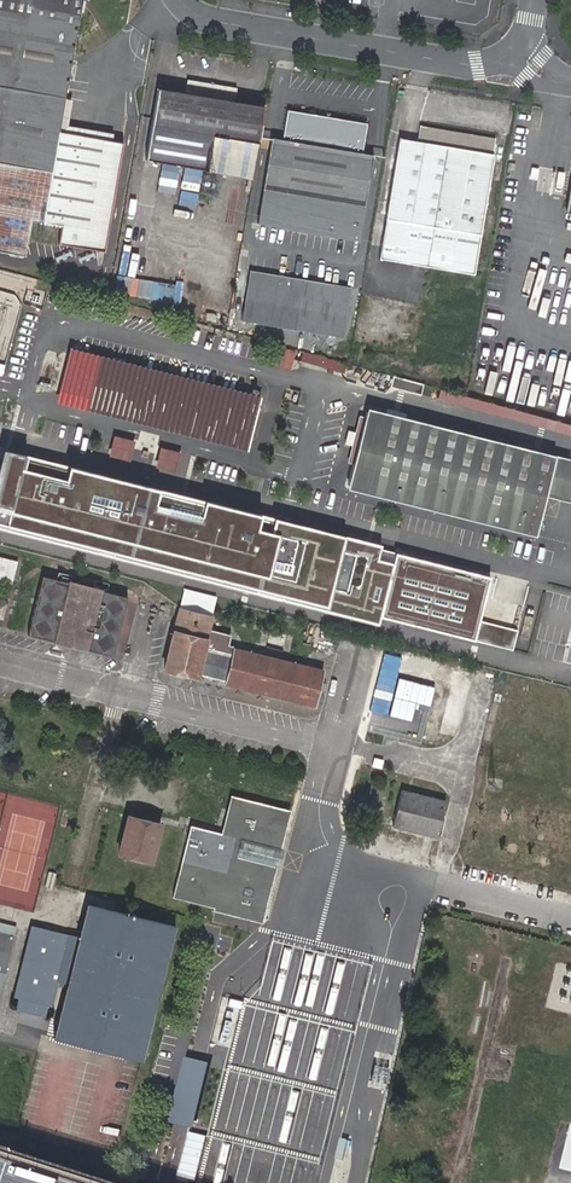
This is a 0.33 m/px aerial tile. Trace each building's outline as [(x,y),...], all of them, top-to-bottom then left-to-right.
[(59,129),(64,97),(82,1),(82,0),(0,0),(0,251),(24,256),(30,220),(42,223),(60,226),(57,244),(104,252),(123,143),(58,131),(59,129)] [(213,135),(259,143),(265,107),(261,106),(234,101),(236,88),(187,80),(184,93),(157,88),(153,119),(151,125),(145,160),(207,170),(213,135)] [(257,221),(357,238),(372,155),(361,153),(366,124),(287,110),(282,139),(271,137),(257,221)] [(474,274),(480,234),(494,154),(492,154),(495,138),(420,125),(417,141),(399,138),(386,219),(380,259),(474,274)] [(252,178),(259,143),(213,135),(207,170),(252,178)] [(350,286),(248,269),(240,320),(341,337),(350,286)] [(68,353),(260,401),(261,395),(242,391),(70,347),(68,353)] [(278,366),(289,368),(294,350),(283,348),(281,351),(278,366)] [(345,363),(303,352),(301,359),(343,370),(345,363)] [(59,391),(250,439),(260,401),(68,353),(59,391)] [(424,385),(393,376),(390,388),(421,396),(424,385)] [(438,389),(436,399),(570,433),(570,423),(438,389)] [(247,450),(250,439),(59,391),(56,402),(247,450)] [(570,497),(570,464),(365,413),(348,484),(536,531),(546,491),(570,497)] [(108,456),(130,461),(135,440),(114,435),(108,456)] [(155,467),(176,472),(181,452),(160,446),(155,467)] [(0,448),(0,528),(378,626),(380,618),(511,652),(517,632),(478,622),(490,580),(380,551),(381,547),(0,448)] [(463,526),(465,518),(401,501),(399,510),(463,526)] [(11,584),(17,561),(0,557),(0,581),(11,584)] [(127,597),(42,576),(28,635),(61,643),(64,632),(81,636),(78,648),(112,656),(127,597)] [(164,668),(314,706),(323,670),(233,647),(231,653),(231,654),(205,648),(205,647),(208,638),(210,630),(213,618),(179,609),(164,668)] [(205,648),(231,654),(231,653),(233,647),(227,646),(230,635),(210,630),(208,638),(205,647),(205,648)] [(392,826),(436,837),(445,801),(401,790),(392,826)] [(231,796),(223,827),(281,843),(289,810),(231,796)] [(160,824),(127,815),(118,853),(150,860),(160,824)] [(234,836),(222,833),(190,825),(172,898),(215,908),(227,864),(220,862),(224,846),(231,848),(234,836)] [(223,827),(222,833),(234,836),(231,848),(224,846),(220,862),(227,864),(215,908),(221,910),(233,863),(274,873),(281,843),(223,827)] [(233,863),(221,910),(220,912),(261,922),(274,873),(233,863)] [(53,1038),(143,1060),(176,926),(86,904),(53,1038)] [(78,936),(30,925),(13,995),(21,997),(45,1003),(51,978),(57,980),(67,982),(78,936)] [(14,935),(0,931),(0,988),(14,935)] [(45,1003),(21,997),(17,1009),(45,1016),(48,1004),(51,1004),(57,980),(51,978),(45,1003)] [(570,1169),(570,1124),(569,1124),(558,1165),(570,1169)] [(221,1145),(214,1166),(225,1169),(232,1148),(221,1145)] [(296,1175),(314,1178),(318,1163),(300,1159),(296,1175)]
